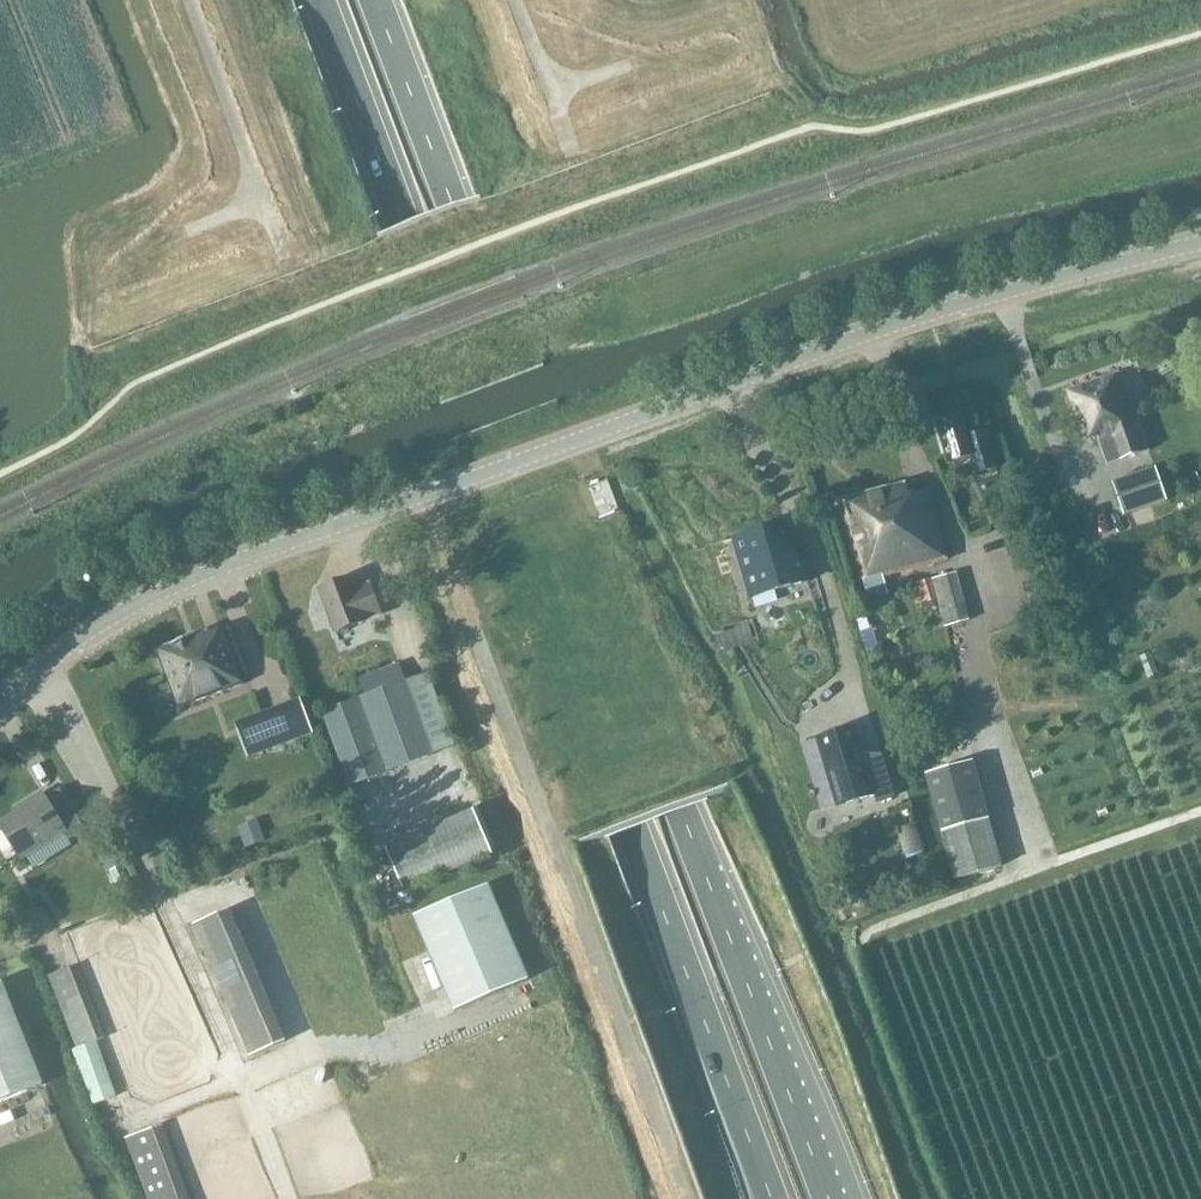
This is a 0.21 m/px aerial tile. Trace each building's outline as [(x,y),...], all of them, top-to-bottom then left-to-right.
[(1067,391),(1084,441),(1098,436),(1108,465),(1149,451),(1122,372),(1067,391)] [(942,423),(937,424),(949,464),(972,457),(978,474),(996,468),(986,431),(972,435),(966,416),(952,420),(947,419),(942,423)] [(1114,483),(1125,515),(1167,501),(1156,469),(1114,483)] [(909,496),(906,486),(907,486),(906,484),(903,484),(904,485),(886,489),(886,488),(865,494),(865,495),(841,501),(838,501),(839,504),(840,504),(862,580),(864,579),(870,600),(888,595),(883,574),(887,573),(887,576),(947,560),(928,491),(909,496)] [(735,539),(752,598),(811,581),(804,555),(792,558),(790,550),(793,549),(785,524),(735,539)] [(934,579),(939,599),(946,628),(968,623),(957,574),(934,579)] [(320,589),(336,632),(367,620),(382,614),(371,584),(355,590),(351,578),(320,589)] [(925,603),(939,599),(934,579),(919,583),(925,603)] [(208,631),(157,650),(179,708),(244,684),(224,629),(209,635),(208,631)] [(361,700),(389,773),(435,755),(400,664),(355,681),(362,699),(361,700)] [(206,766),(265,743),(243,684),(183,707),(206,766)] [(301,699),(258,715),(271,748),(313,733),(301,699)] [(323,713),(350,786),(387,773),(359,699),(323,713)] [(819,738),(839,806),(876,795),(855,727),(819,738)] [(973,761),(927,774),(943,832),(989,819),(973,761)] [(28,808),(1,824),(21,857),(25,854),(65,830),(70,838),(83,829),(59,790),(47,798),(44,793),(26,805),(28,808)] [(187,818),(196,851),(254,836),(246,804),(187,818)] [(496,860),(476,814),(388,851),(407,897),(496,860)] [(989,819),(942,834),(956,879),(1003,865),(989,819)] [(210,907),(222,905),(222,907),(234,905),(229,883),(206,888),(210,907)] [(490,884),(414,916),(455,1011),(530,979),(490,884)] [(517,925),(529,920),(520,900),(509,904),(517,925)] [(198,930),(253,1062),(289,1047),(233,915),(198,930)] [(70,968),(49,976),(78,1050),(98,1042),(99,1042),(71,971),(70,968)] [(45,1085),(4,982),(0,984),(0,1103),(45,1085)] [(317,1056),(355,1045),(339,988),(300,1000),(317,1056)] [(73,1052),(83,1078),(85,1077),(95,1105),(119,1096),(98,1042),(78,1050),(73,1052)] [(126,1138),(149,1198),(180,1198),(154,1128),(126,1138)]
